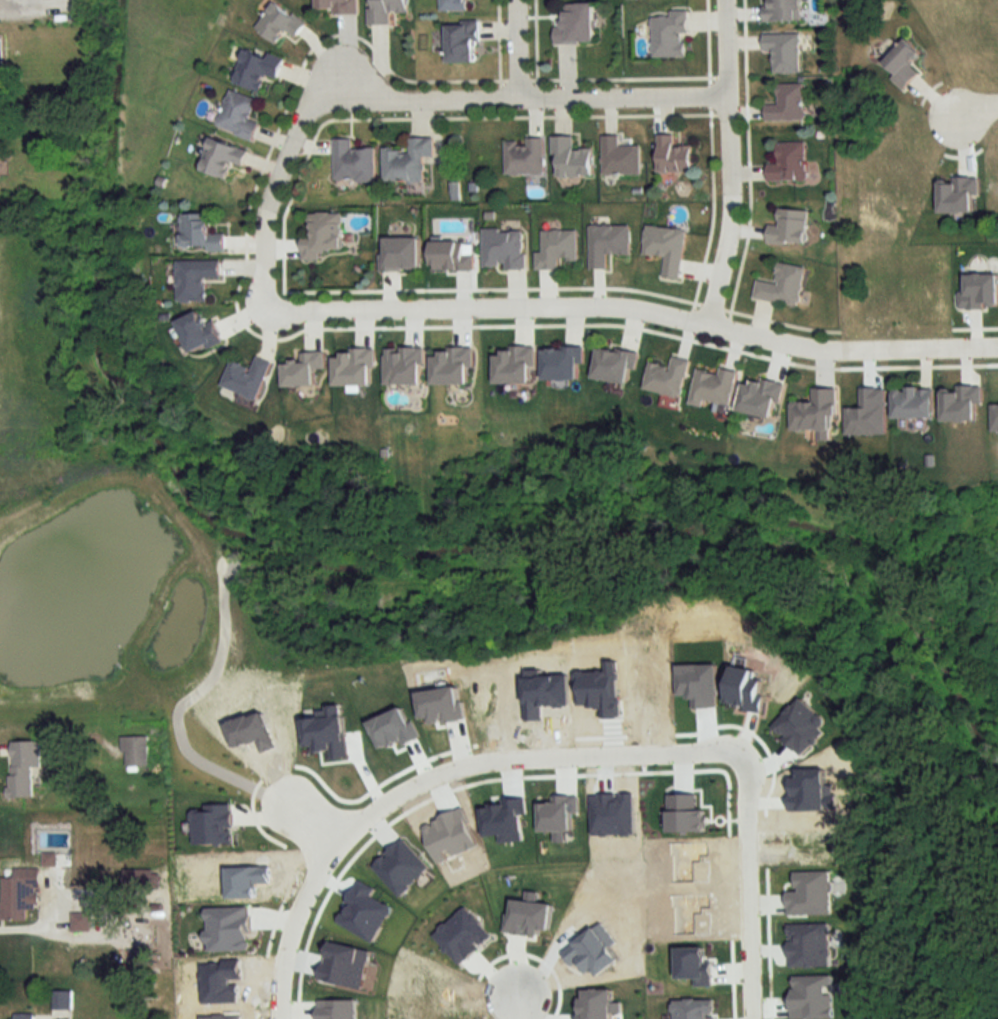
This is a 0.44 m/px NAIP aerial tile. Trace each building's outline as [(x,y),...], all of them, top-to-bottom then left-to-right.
[(319,12),(358,12),(358,0),(319,0),(319,12)] [(391,24),(391,11),(408,11),(408,0),(371,0),(371,24),(391,24)] [(441,11),(468,11),(468,0),(441,0),(441,11)] [(770,6),(763,6),(763,22),(800,22),(800,0),(770,0),(770,6)] [(296,37),(306,24),(277,2),(257,28),(277,44),(288,30),(296,37)] [(555,43),(595,42),(594,3),(563,4),(564,26),(555,26),(555,43)] [(652,57),(687,57),(687,10),(670,10),(670,15),(652,15),(652,57)] [(479,22),(449,22),(449,63),(479,63),(479,22)] [(774,74),(799,74),(799,34),(763,34),(763,52),(774,52),(774,74)] [(919,73),(910,65),(921,53),(905,39),(884,62),(896,72),(890,79),(903,90),(919,73)] [(236,84),(263,92),(268,76),(279,79),(286,59),(248,47),(236,84)] [(765,121),(803,121),(803,84),(777,84),(777,105),(765,105),(765,121)] [(252,120),(259,99),(231,90),(219,129),(256,140),(261,123),(252,120)] [(691,172),(691,146),(674,146),(674,135),(658,135),(658,172),(691,172)] [(593,148),(575,149),(575,136),(554,137),(555,177),(593,176),(593,148)] [(603,174),(640,174),(640,146),(619,146),(619,136),(603,136),(603,174)] [(228,180),(234,164),(244,167),(250,152),(214,138),(202,170),(228,180)] [(424,182),(424,156),(435,156),(435,138),(410,138),(410,149),(384,149),(384,182),(424,182)] [(353,139),(335,139),(335,183),(375,183),(375,149),(353,149),(353,139)] [(506,139),(506,175),(544,175),(544,139),(506,139)] [(768,181),(805,181),(805,143),(777,143),(777,164),(768,164),(768,181)] [(768,244),(806,246),(808,211),(778,209),(777,225),(769,225),(768,244)] [(313,236),(303,236),(303,261),(321,261),(322,252),(343,252),(343,214),(313,213),(313,236)] [(183,214),(184,249),(210,249),(210,253),(228,253),(227,234),(213,234),(213,214),(183,214)] [(589,226),(589,269),(607,269),(607,255),(629,255),(629,226),(589,226)] [(660,278),(679,281),(686,231),(646,226),(642,255),(663,257),(660,278)] [(577,231),(542,231),(542,253),(535,253),(535,270),(558,270),(558,260),(577,260),(577,231)] [(420,239),(383,239),(383,271),(420,271),(420,239)] [(473,243),(431,243),(431,271),(473,271),(473,243)] [(209,280),(224,280),(224,261),(180,262),(180,303),(209,303),(209,280)] [(775,283),(755,280),(752,299),(799,306),(805,267),(778,263),(775,283)] [(207,309),(179,321),(194,355),(222,343),(207,309)] [(494,356),(494,383),(534,383),(534,346),(502,347),(502,355),(494,356)] [(423,348),(385,348),(385,385),(423,385),(423,348)] [(434,384),(471,384),(471,348),(434,348),(434,384)] [(544,380),(580,380),(580,348),(544,348),(544,380)] [(632,384),(637,353),(598,348),(594,379),(632,384)] [(336,385),(374,385),(374,351),(336,351),(336,385)] [(316,369),(326,369),(326,352),(302,352),(302,363),(286,363),(286,387),(316,387),(316,369)] [(233,360),(224,387),(260,400),(273,362),(258,356),(254,367),(233,360)] [(649,363),(643,390),(682,397),(689,360),(673,357),(671,367),(649,363)] [(730,406),(737,371),(720,368),(719,374),(697,369),(690,404),(703,407),(705,400),(730,406)] [(738,411),(776,419),(783,384),(746,376),(738,411)] [(836,430),(836,388),(813,388),(813,402),(791,402),(791,430),(836,430)] [(893,388),(893,419),(934,419),(934,388),(893,388)] [(148,737),(122,737),(122,767),(148,767),(148,737)] [(40,742),(10,743),(11,799),(33,798),(32,768),(41,768),(40,742)] [(28,921),(28,911),(39,911),(39,869),(17,868),(17,877),(2,877),(2,921),(28,921)] [(158,889),(158,872),(133,872),(133,889),(158,889)] [(91,913),(72,913),(72,932),(91,932),(91,913)] [(53,1010),(72,1010),(72,992),(53,992),(53,1010)]
